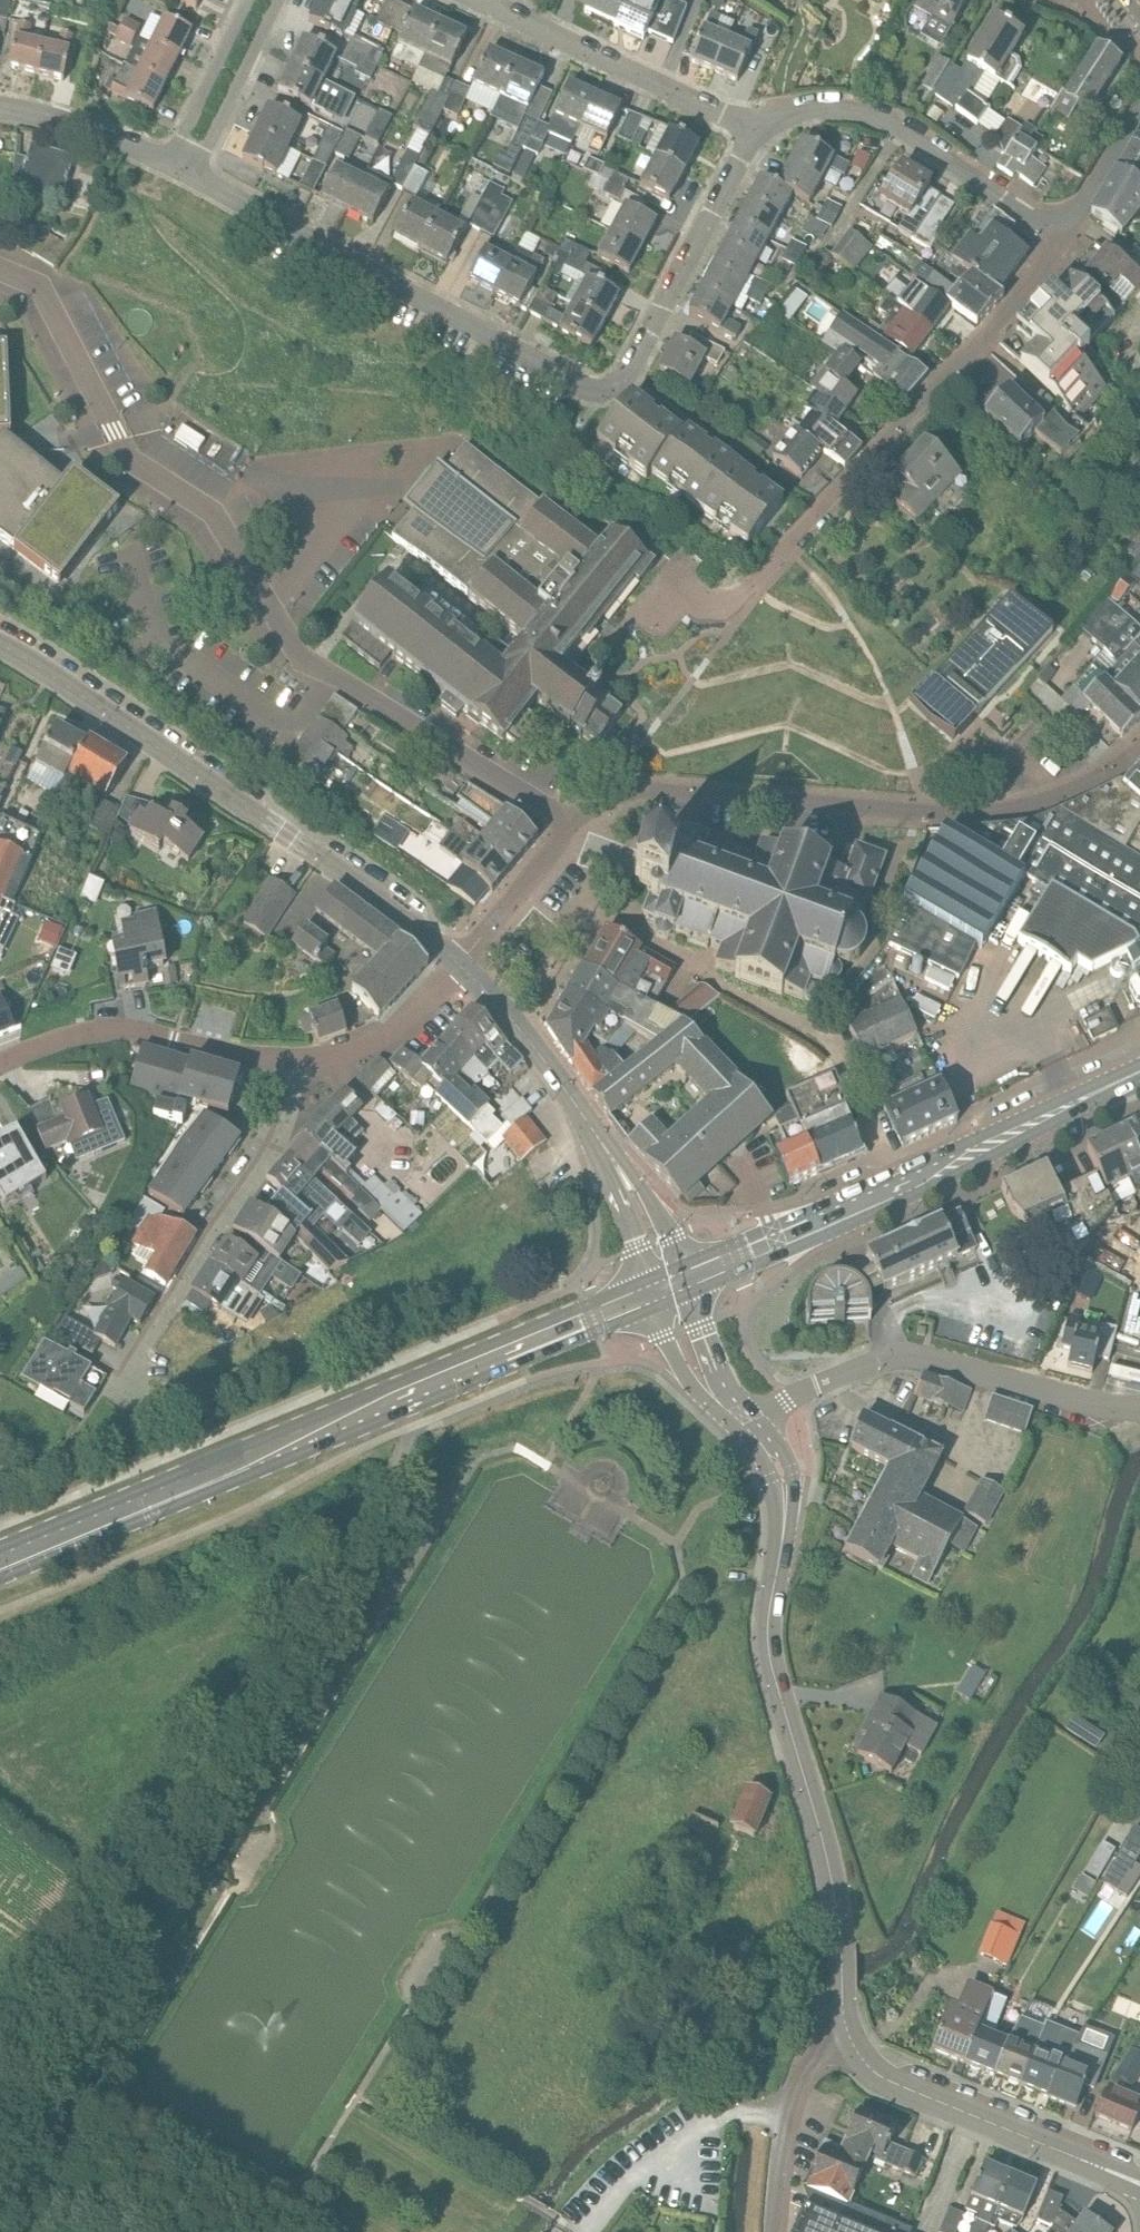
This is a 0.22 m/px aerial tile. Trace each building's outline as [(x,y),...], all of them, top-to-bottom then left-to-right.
[(7,20),(8,20),(9,17),(11,2),(12,0),(0,0),(0,19),(7,20)] [(196,8),(200,0),(179,0),(196,8)] [(355,11),(333,0),(320,0),(315,11),(316,11),(311,21),(310,20),(309,21),(342,38),(355,11)] [(355,11),(360,0),(333,0),(355,11)] [(376,21),(393,29),(405,6),(394,0),(387,0),(376,21)] [(590,1),(585,13),(586,13),(586,12),(614,25),(626,0),(588,0),(590,1)] [(614,25),(643,38),(642,39),(643,40),(647,32),(673,44),(687,7),(673,0),(626,0),(614,25)] [(720,10),(725,0),(706,0),(704,3),(720,10)] [(969,0),(920,0),(916,7),(931,16),(952,29),(969,0)] [(100,12),(117,14),(119,5),(102,2),(100,12)] [(414,10),(413,10),(405,6),(393,29),(402,34),(391,60),(402,65),(403,61),(418,69),(440,22),(424,15),(424,16),(415,12),(415,11),(414,10)] [(713,71),(728,38),(714,32),(721,16),(711,12),(689,60),(713,71)] [(151,45),(178,58),(192,31),(164,17),(151,45)] [(995,17),(968,62),(981,69),(984,72),(994,79),(995,78),(1001,82),(1010,88),(1021,69),(1020,59),(1010,53),(1022,34),(995,17)] [(121,30),(135,37),(141,26),(126,19),(121,30)] [(37,74),(43,44),(27,41),(30,25),(19,22),(9,68),(37,74)] [(419,69),(413,81),(432,91),(414,126),(431,135),(444,110),(456,83),(446,79),(451,68),(467,35),(466,35),(465,36),(456,31),(456,30),(440,22),(424,56),(418,69),(419,69)] [(107,32),(117,37),(121,30),(110,25),(107,32)] [(748,29),(747,31),(741,44),(728,38),(713,71),(737,82),(759,33),(748,29)] [(130,47),(135,37),(121,30),(116,40),(130,47)] [(64,80),(74,34),(62,32),(58,48),(43,44),(37,74),(64,80)] [(347,49),(373,62),(380,48),(354,35),(347,49)] [(291,64),(324,81),(337,55),(304,38),(303,40),(304,40),(300,49),(299,49),(291,64)] [(166,84),(178,58),(151,45),(138,71),(166,84)] [(1068,119),(1078,104),(1087,110),(1121,61),(1098,45),(1064,94),(1061,92),(1051,107),(1068,119)] [(378,65),(373,62),(347,49),(342,60),(358,68),(356,72),(371,79),(378,65)] [(499,97),(516,63),(491,51),(491,50),(489,50),(474,84),(499,97)] [(941,77),(933,91),(933,92),(977,125),(978,124),(989,110),(989,109),(985,106),(970,95),(984,72),(981,69),(968,62),(962,71),(950,64),(949,63),(941,77)] [(492,112),(489,117),(518,131),(525,116),(526,116),(528,110),(538,88),(544,75),(542,75),(516,63),(499,97),(492,112)] [(153,111),(166,84),(138,71),(124,64),(115,81),(109,77),(104,88),(111,91),(153,111)] [(279,90),(278,91),(312,107),(333,117),(346,91),(324,81),(291,64),(283,81),(284,81),(280,91),(279,90)] [(931,71),(923,84),(933,91),(941,77),(931,71)] [(456,83),(444,110),(458,116),(470,90),(456,83)] [(538,122),(531,137),(543,143),(548,133),(572,144),(580,127),(595,96),(570,84),(569,83),(554,115),(555,115),(549,127),(538,122)] [(599,156),(621,108),(620,107),(620,108),(595,96),(580,127),(595,135),(588,150),(599,156)] [(255,133),(288,148),(301,122),(268,106),(268,108),(269,108),(264,117),(263,117),(255,133)] [(633,144),(645,119),(630,112),(618,137),(631,143),(633,144)] [(531,137),(538,122),(526,116),(525,116),(518,131),(512,142),(522,147),(525,149),(531,137)] [(1005,155),(1017,136),(1022,129),(1007,119),(990,145),(1005,155)] [(371,122),(364,135),(378,142),(385,129),(371,122)] [(1022,129),(1017,136),(1027,143),(1035,131),(1025,124),(1022,129)] [(326,166),(334,151),(343,132),(330,126),(313,160),(326,166)] [(343,132),(334,151),(350,159),(361,136),(346,128),(343,132)] [(631,143),(631,145),(639,149),(646,132),(640,129),(633,144),(631,143)] [(655,157),(684,173),(693,156),(691,155),(696,145),(698,146),(699,144),(670,129),(655,157)] [(1027,143),(1036,150),(1044,138),(1035,131),(1027,143)] [(276,175),(288,148),(255,133),(248,149),(249,149),(244,159),(243,158),(242,159),(259,167),(258,168),(263,171),(264,169),(276,175)] [(1036,150),(1027,143),(1017,136),(1005,155),(997,166),(1012,176),(1017,169),(1020,172),(1022,173),(1020,176),(1033,185),(1045,168),(1031,158),(1036,150)] [(531,137),(525,149),(525,150),(535,155),(537,156),(543,143),(531,137)] [(828,167),(844,175),(849,165),(802,141),(790,164),(821,180),(828,167)] [(499,169),(510,174),(522,147),(512,142),(507,154),(499,169)] [(1133,145),(1117,172),(1128,179),(1138,164),(1139,166),(1139,150),(1133,145)] [(13,179),(12,188),(20,189),(63,202),(64,192),(65,189),(73,158),(75,159),(75,157),(55,152),(55,154),(31,148),(29,158),(16,154),(13,179)] [(419,156),(408,150),(403,160),(402,160),(391,182),(393,182),(392,184),(403,189),(414,166),(419,156)] [(521,159),(518,165),(528,169),(535,155),(525,150),(521,159)] [(858,150),(853,161),(865,168),(871,156),(858,150)] [(598,177),(604,166),(605,165),(589,157),(583,169),(594,174),(598,177)] [(676,189),(684,173),(655,157),(640,186),(669,201),(670,200),(668,198),(674,188),(676,189)] [(313,192),(326,166),(313,160),(300,185),(313,192)] [(809,203),(821,180),(790,164),(778,187),(809,203)] [(1138,164),(1128,179),(1139,188),(1139,166),(1138,164)] [(912,238),(939,195),(928,188),(930,184),(902,165),(881,198),(906,215),(897,229),(905,234),(912,238)] [(428,173),(414,166),(403,189),(416,196),(428,173)] [(624,190),(630,180),(604,166),(598,177),(624,190)] [(347,210),(362,180),(337,167),(321,197),(321,198),(322,198),(323,198),(347,210)] [(373,224),(392,184),(393,182),(391,182),(368,170),(362,180),(347,210),(372,223),(371,223),(373,224)] [(1128,179),(1117,172),(1091,214),(1115,232),(1121,236),(1139,212),(1139,188),(1128,179)] [(624,190),(598,177),(594,174),(588,185),(625,205),(612,231),(642,247),(655,222),(656,223),(656,221),(642,214),(648,202),(624,190)] [(809,203),(778,187),(761,178),(748,201),(780,217),(792,195),(809,204),(809,203)] [(482,231),(504,190),(490,182),(468,224),(482,231)] [(482,231),(494,238),(513,201),(502,196),(505,190),(504,190),(482,231)] [(933,236),(954,205),(939,195),(912,238),(927,248),(929,250),(937,238),(933,236)] [(827,199),(821,209),(836,218),(842,208),(827,199)] [(768,241),(780,217),(748,201),(736,224),(768,241)] [(421,249),(438,216),(413,202),(394,235),(395,236),(421,249)] [(954,259),(997,292),(1026,255),(1005,239),(1015,226),(993,208),(954,259)] [(821,209),(816,219),(829,225),(831,227),(836,218),(821,209)] [(447,264),(466,230),(438,216),(421,249),(446,263),(445,263),(447,264)] [(756,262),(768,241),(736,224),(725,246),(756,262)] [(629,271),(642,247),(612,231),(598,257),(629,273),(630,271),(629,271)] [(849,233),(833,255),(854,272),(871,248),(849,233)] [(586,264),(592,253),(566,239),(560,250),(571,255),(571,256),(586,264)] [(791,240),(787,249),(802,256),(807,247),(791,240)] [(544,253),(555,259),(560,251),(548,245),(544,253)] [(745,285),(756,262),(725,246),(713,268),(745,285)] [(544,261),(529,253),(519,248),(511,263),(510,262),(493,292),(518,306),(519,307),(544,261)] [(493,292),(510,262),(485,249),(468,279),(470,280),(493,292)] [(783,257),(798,264),(802,256),(787,249),(783,257)] [(571,255),(560,250),(560,251),(555,259),(550,270),(560,276),(561,273),(566,265),(571,256),(571,255)] [(827,263),(833,258),(825,250),(804,269),(812,277),(827,263)] [(1087,274),(1108,292),(1108,293),(1110,291),(1118,281),(1134,297),(1139,291),(1139,280),(1128,270),(1106,251),(1087,274)] [(1004,297),(997,292),(954,259),(946,253),(937,266),(950,276),(952,275),(963,283),(960,288),(976,301),(978,298),(991,311),(1004,297)] [(571,256),(566,265),(581,273),(587,277),(592,267),(586,264),(571,256)] [(976,301),(960,288),(956,293),(919,265),(912,275),(977,325),(991,311),(978,298),(976,301)] [(733,307),(745,285),(713,268),(701,291),(733,307)] [(573,303),(605,321),(614,305),(613,305),(618,296),(619,295),(587,278),(573,303)] [(750,288),(751,288),(765,295),(770,286),(755,278),(750,288)] [(894,278),(883,294),(887,297),(897,305),(902,308),(907,312),(931,330),(949,308),(917,286),(913,283),(908,289),(894,278)] [(1084,348),(1113,319),(1071,278),(1055,295),(1050,291),(1028,314),(1043,329),(1032,341),(1037,346),(1020,363),(1077,417),(1106,387),(1088,370),(1097,361),(1084,348)] [(573,303),(566,318),(550,309),(558,295),(541,286),(528,311),(560,329),(559,330),(571,336),(570,337),(575,340),(576,339),(591,347),(592,346),(591,345),(596,336),(597,337),(605,321),(573,303)] [(748,300),(760,306),(765,295),(751,288),(746,299),(748,300)] [(726,321),(733,307),(701,291),(689,314),(735,338),(740,328),(726,321)] [(879,308),(889,316),(874,337),(905,360),(911,353),(912,354),(931,330),(907,312),(897,305),(887,297),(879,308)] [(927,376),(905,360),(874,337),(843,315),(831,331),(881,368),(874,376),(903,403),(927,376)] [(717,365),(724,352),(692,335),(691,334),(685,346),(675,341),(659,370),(689,386),(704,358),(717,365)] [(15,550),(14,551),(60,587),(64,581),(98,537),(120,509),(74,474),(64,486),(5,437),(11,437),(7,347),(0,347),(0,538),(15,550)] [(843,384),(859,365),(842,350),(816,381),(820,385),(816,390),(845,411),(857,395),(855,393),(854,393),(843,384)] [(891,416),(903,403),(874,376),(862,389),(891,416)] [(834,426),(845,411),(816,390),(804,406),(816,414),(834,426)] [(1053,416),(1044,425),(1008,391),(984,415),(1019,449),(1035,432),(1061,457),(1078,439),(1053,416)] [(647,478),(652,472),(686,427),(686,426),(680,433),(660,418),(658,421),(651,415),(653,412),(632,395),(597,440),(615,454),(621,446),(635,457),(629,464),(647,478)] [(794,419),(788,426),(793,430),(800,435),(822,452),(823,451),(844,467),(844,468),(856,453),(861,448),(861,447),(833,426),(834,426),(816,414),(805,428),(794,419)] [(700,509),(734,464),(713,448),(711,451),(704,446),(707,443),(686,427),(652,472),(669,484),(675,477),(688,488),(682,496),(700,509)] [(822,452),(800,435),(793,430),(773,456),(802,478),(822,452)] [(961,475),(960,473),(926,440),(894,473),(908,486),(895,500),(920,524),(922,523),(925,526),(937,514),(940,516),(970,484),(961,475)] [(527,644),(560,667),(632,577),(639,582),(653,564),(614,533),(600,550),(466,444),(443,473),(452,481),(425,516),(415,508),(392,537),(527,644)] [(730,533),(730,534),(748,547),(783,503),(761,486),(759,489),(752,483),(754,480),(734,464),(700,509),(717,522),(723,514),(736,525),(730,533)] [(1139,552),(1139,539),(1131,548),(1137,555),(1139,552)] [(698,544),(690,553),(705,566),(712,557),(698,544)] [(1128,593),(1138,582),(1128,574),(1119,585),(1128,593)] [(560,667),(527,644),(514,661),(499,649),(489,660),(388,580),(342,638),(380,668),(392,653),(447,696),(441,705),(457,718),(464,709),(503,740),(506,736),(518,745),(523,739),(528,744),(539,732),(527,722),(532,715),(526,711),(535,699),(569,726),(567,728),(569,730),(572,727),(581,734),(579,737),(581,739),(583,736),(593,743),(589,748),(591,750),(622,711),(620,709),(617,713),(607,705),(610,702),(608,700),(605,704),(596,696),(600,692),(601,690),(601,689),(601,688),(601,686),(600,685),(599,684),(597,683),(596,683),(595,683),(593,683),(591,684),(588,689),(560,667)] [(1110,595),(1119,604),(1128,593),(1119,585),(1110,595)] [(1011,595),(912,701),(953,740),(1052,633),(1011,595)] [(1108,599),(1081,627),(1117,662),(1104,677),(1139,713),(1139,629),(1108,599)] [(1139,719),(1139,713),(1104,677),(1093,667),(1061,701),(1093,732),(1105,719),(1123,736),(1139,719)] [(321,713),(345,730),(358,710),(334,695),(321,713)] [(342,733),(345,730),(321,713),(309,732),(337,751),(347,736),(342,733)] [(64,781),(68,774),(86,745),(57,727),(36,763),(64,781)] [(325,770),(337,751),(309,732),(296,750),(325,770)] [(68,774),(107,797),(127,764),(88,741),(86,745),(68,774)] [(4,762),(16,768),(23,752),(11,747),(4,762)] [(312,789),(325,770),(296,750),(283,769),(312,789)] [(1024,878),(1052,895),(1024,944),(1075,975),(1080,967),(1092,974),(1137,952),(1139,956),(1139,955),(1139,770),(1124,788),(1120,784),(1078,804),(1033,823),(1019,826),(981,828),(971,846),(947,831),(904,900),(902,899),(886,943),(959,979),(976,943),(982,946),(1024,878)] [(538,837),(509,811),(468,782),(458,796),(462,798),(458,805),(493,829),(492,830),(521,856),(538,837)] [(85,822),(106,833),(119,809),(98,798),(85,822)] [(124,803),(116,819),(130,829),(159,850),(163,844),(188,861),(202,840),(183,827),(186,822),(173,814),(171,818),(166,824),(157,817),(149,811),(144,818),(140,815),(125,804),(124,803)] [(17,817),(25,821),(29,813),(21,809),(17,817)] [(1,817),(0,820),(0,836),(34,851),(42,835),(1,817)] [(485,838),(464,820),(453,832),(477,849),(506,875),(521,856),(492,830),(485,838)] [(110,840),(120,847),(128,835),(118,828),(110,840)] [(702,831),(700,830),(699,830),(697,829),(695,830),(694,830),(692,831),(691,832),(689,833),(688,834),(688,836),(686,835),(685,839),(673,835),(666,853),(667,853),(664,858),(677,862),(665,895),(651,890),(643,915),(655,919),(654,923),(655,924),(655,925),(654,927),(655,929),(655,931),(656,932),(657,933),(658,935),(659,936),(661,936),(662,937),(664,937),(666,937),(668,936),(671,934),(673,931),(674,931),(689,936),(687,941),(690,942),(690,941),(705,947),(705,948),(708,948),(709,944),(720,948),(716,961),(717,962),(715,966),(735,974),(735,976),(782,994),(783,991),(803,999),(803,998),(819,1004),(825,986),(826,987),(827,984),(829,984),(831,984),(832,984),(834,984),(835,983),(837,982),(838,981),(839,979),(840,978),(840,976),(840,975),(840,973),(840,971),(839,970),(838,968),(837,967),(834,966),(835,965),(837,966),(842,966),(846,966),(850,964),(852,963),(857,960),(861,956),(862,954),(863,951),(864,947),(865,944),(864,940),(863,936),(862,933),(860,930),(857,927),(854,925),(851,923),(851,922),(854,922),(856,922),(857,922),(859,921),(860,920),(861,919),(862,918),(871,922),(873,916),(864,913),(863,911),(863,909),(862,908),(861,906),(860,905),(859,904),(857,903),(858,901),(868,904),(875,883),(879,884),(880,879),(877,878),(881,868),(884,869),(886,865),(883,863),(885,857),(856,846),(855,849),(846,846),(837,871),(829,868),(830,866),(782,848),(781,850),(762,843),(760,848),(758,847),(754,860),(749,858),(742,856),(744,852),(741,851),(726,846),(726,845),(723,844),(722,849),(707,843),(708,843),(706,842),(707,839),(706,835),(706,834),(705,833),(703,832),(702,831)] [(506,875),(477,849),(453,832),(440,848),(492,892),(506,875)] [(4,899),(12,903),(16,905),(17,903),(13,902),(25,875),(32,861),(0,846),(0,897),(4,899)] [(651,890),(665,895),(677,862),(664,858),(647,851),(643,860),(642,860),(637,875),(638,876),(635,884),(651,890)] [(261,892),(285,909),(296,894),(271,877),(261,892)] [(84,899),(97,905),(107,886),(94,879),(84,899)] [(340,926),(356,904),(334,887),(317,909),(340,926)] [(252,904),(276,921),(285,909),(261,892),(252,904)] [(10,918),(16,905),(12,903),(4,899),(0,897),(0,914),(10,918)] [(243,918),(267,934),(276,921),(252,904),(243,918)] [(362,942),(378,921),(356,904),(340,926),(362,942)] [(111,942),(109,946),(110,949),(112,951),(113,951),(116,951),(122,990),(145,985),(146,991),(174,986),(170,964),(169,961),(163,963),(154,912),(136,916),(137,922),(138,926),(122,929),(124,940),(111,942)] [(385,959),(401,938),(378,921),(362,942),(383,958),(385,959)] [(64,929),(47,922),(39,940),(57,947),(64,929)] [(316,956),(328,965),(334,956),(323,948),(328,943),(305,926),(293,942),(314,958),(316,956)] [(616,932),(615,934),(606,929),(583,969),(617,988),(632,997),(652,1009),(653,1009),(676,969),(616,935),(617,933),(616,932)] [(376,966),(403,991),(428,964),(401,938),(385,959),(383,958),(376,966)] [(65,972),(69,974),(77,955),(72,954),(69,952),(61,949),(59,948),(51,966),(65,972)] [(1139,956),(1124,963),(1132,979),(1133,978),(1139,992),(1139,955),(1139,956)] [(360,982),(351,993),(378,1018),(379,1018),(403,991),(376,966),(370,972),(364,966),(354,977),(360,982)] [(955,979),(931,967),(925,978),(949,990),(955,979)] [(583,969),(569,992),(636,1031),(637,1031),(648,1037),(659,1044),(684,1025),(665,1015),(665,1016),(653,1009),(652,1009),(632,997),(617,988),(617,989),(583,969)] [(21,1027),(20,1025),(15,1014),(2,983),(0,984),(0,1036),(21,1027)] [(684,1025),(702,1009),(719,995),(701,984),(665,1015),(684,1025)] [(878,1053),(917,1035),(895,988),(880,994),(886,1007),(847,1025),(864,1059),(863,1060),(884,1107),(903,1146),(958,1121),(952,1107),(941,1084),(927,1091),(921,1078),(895,1090),(878,1053)] [(616,1054),(636,1031),(569,992),(548,1029),(572,1066),(590,1035),(605,1044),(605,1048),(616,1054)] [(941,1007),(917,995),(911,1007),(935,1018),(941,1007)] [(338,1006),(300,1017),(306,1035),(316,1032),(319,1041),(346,1032),(338,1006)] [(511,1073),(523,1060),(473,1010),(461,1022),(508,1070),(511,1073)] [(1084,1022),(1093,1041),(1117,1029),(1108,1011),(1084,1022)] [(461,1022),(448,1036),(473,1059),(484,1070),(487,1072),(496,1061),(498,1060),(494,1056),(485,1047),(483,1045),(461,1022)] [(676,1065),(702,1045),(684,1025),(659,1045),(624,1072),(608,1084),(592,1096),(608,1118),(676,1065)] [(448,1036),(437,1048),(460,1071),(461,1072),(472,1082),(484,1070),(473,1059),(448,1036)] [(586,1043),(572,1066),(592,1096),(608,1084),(624,1072),(613,1058),(604,1053),(591,1045),(589,1048),(586,1043)] [(679,1198),(770,1117),(702,1045),(676,1065),(711,1102),(669,1142),(652,1124),(628,1142),(679,1198)] [(241,1077),(191,1061),(190,1063),(142,1048),(130,1084),(159,1094),(154,1112),(182,1121),(186,1109),(199,1114),(203,1117),(149,1190),(183,1216),(199,1194),(195,1191),(201,1183),(202,1183),(204,1181),(203,1180),(206,1176),(210,1179),(227,1156),(223,1153),(229,1145),(230,1146),(232,1143),(231,1143),(234,1138),(238,1141),(240,1139),(221,1124),(224,1113),(229,1114),(235,1097),(230,1095),(235,1079),(240,1081),(241,1077)] [(453,1079),(460,1071),(437,1048),(421,1065),(403,1049),(390,1063),(421,1090),(425,1085),(436,1094),(442,1087),(443,1088),(451,1078),(453,1079)] [(371,1092),(391,1071),(378,1059),(358,1080),(371,1092)] [(467,1087),(472,1082),(460,1071),(453,1079),(451,1078),(443,1088),(442,1087),(436,1094),(466,1123),(474,1131),(486,1142),(486,1143),(503,1127),(492,1116),(495,1113),(473,1092),(470,1096),(461,1087),(464,1083),(467,1087)] [(844,1111),(846,1098),(835,1072),(798,1088),(810,1114),(832,1168),(833,1167),(856,1157),(855,1153),(857,1149),(860,1148),(844,1111)] [(336,1138),(362,1110),(345,1092),(316,1120),(304,1136),(347,1176),(351,1170),(346,1166),(356,1155),(345,1145),(336,1138)] [(50,1099),(29,1107),(38,1130),(41,1137),(40,1137),(45,1149),(68,1140),(70,1144),(88,1137),(95,1154),(125,1142),(108,1100),(91,1107),(88,1099),(62,1109),(66,1118),(61,1121),(59,1121),(59,1122),(50,1099)] [(522,1100),(503,1115),(508,1122),(510,1124),(512,1127),(525,1117),(531,1111),(530,1109),(522,1100)] [(780,1114),(774,1116),(780,1129),(798,1121),(792,1108),(790,1103),(777,1108),(780,1114)] [(410,1127),(423,1127),(424,1115),(411,1114),(410,1127)] [(396,1117),(389,1125),(396,1131),(403,1124),(396,1117)] [(522,1142),(524,1140),(536,1131),(525,1117),(512,1127),(501,1135),(512,1150),(522,1142)] [(789,1186),(820,1173),(798,1121),(780,1129),(788,1148),(775,1153),(789,1186)] [(1124,1131),(1139,1164),(1139,1123),(1124,1131)] [(2,1198),(4,1202),(16,1196),(30,1187),(45,1178),(17,1131),(0,1141),(0,1198),(2,1198)] [(469,1136),(480,1148),(486,1142),(474,1131),(469,1136)] [(536,1131),(524,1140),(522,1142),(512,1150),(522,1161),(545,1143),(536,1131)] [(1102,1142),(1123,1183),(1128,1181),(1135,1194),(1139,1192),(1139,1164),(1124,1131),(1116,1135),(1109,1139),(1102,1142)] [(323,1169),(355,1197),(361,1190),(360,1190),(361,1189),(347,1176),(304,1136),(288,1154),(315,1178),(323,1169)] [(1102,1142),(1087,1149),(1097,1175),(1104,1192),(1110,1205),(1135,1194),(1128,1181),(1123,1183),(1102,1142)] [(281,1192),(263,1212),(265,1213),(279,1223),(282,1224),(283,1226),(284,1225),(296,1237),(330,1271),(349,1262),(315,1226),(309,1220),(313,1216),(312,1215),(310,1216),(294,1202),(314,1179),(315,1178),(288,1154),(266,1179),(281,1192)] [(1097,1175),(1056,1194),(1045,1168),(1002,1189),(1012,1210),(1043,1238),(1043,1240),(1075,1257),(1113,1212),(1097,1175)] [(370,1199),(381,1209),(404,1232),(422,1214),(414,1206),(418,1201),(414,1198),(413,1199),(404,1191),(402,1194),(398,1191),(394,1196),(373,1176),(361,1189),(360,1190),(361,1190),(370,1199)] [(161,1217),(165,1210),(143,1193),(143,1194),(144,1194),(128,1221),(141,1229),(133,1242),(157,1256),(146,1274),(165,1285),(194,1236),(161,1217)] [(359,1210),(370,1221),(372,1219),(381,1209),(370,1199),(363,1205),(359,1210)] [(282,1224),(265,1213),(251,1204),(235,1229),(281,1260),(296,1237),(284,1225),(283,1226),(282,1224)] [(338,1226),(359,1246),(372,1234),(350,1213),(338,1226)] [(870,1305),(870,1302),(869,1298),(975,1250),(958,1213),(867,1254),(873,1267),(857,1281),(849,1278),(837,1276),(832,1276),(828,1277),(823,1280),(819,1283),(815,1287),(812,1291),(809,1296),(809,1298),(808,1302),(808,1307),(808,1323),(810,1321),(810,1320),(834,1319),(834,1325),(844,1325),(844,1318),(860,1319),(868,1318),(868,1319),(870,1321),(870,1305)] [(271,1257),(272,1255),(237,1233),(231,1243),(227,1240),(211,1265),(260,1297),(282,1264),(271,1257)] [(44,1269),(39,1261),(38,1259),(38,1260),(34,1262),(39,1272),(44,1269)] [(102,1260),(90,1279),(96,1277),(112,1274),(113,1273),(116,1269),(102,1260)] [(1082,1267),(1073,1288),(1087,1294),(1096,1273),(1098,1269),(1084,1262),(1082,1267)] [(211,1265),(186,1302),(205,1314),(212,1304),(220,1309),(244,1324),(254,1309),(261,1298),(260,1297),(211,1265)] [(140,1325),(155,1300),(117,1277),(111,1286),(119,1291),(94,1333),(64,1315),(55,1331),(93,1354),(102,1339),(115,1347),(132,1319),(140,1325)] [(0,1282),(0,1297),(13,1289),(6,1278),(0,1282)] [(278,1316),(272,1305),(261,1311),(267,1322),(278,1316)] [(1063,1339),(1061,1347),(1071,1350),(1068,1366),(1092,1372),(1096,1356),(1109,1360),(1114,1341),(1115,1338),(1117,1328),(1101,1324),(1098,1335),(1079,1330),(1081,1319),(1069,1316),(1063,1339)] [(45,1339),(23,1376),(84,1414),(96,1394),(81,1385),(92,1367),(45,1339)] [(915,1395),(932,1401),(940,1380),(922,1374),(915,1395)] [(932,1401),(941,1405),(948,1407),(956,1385),(940,1380),(932,1401)] [(956,1385),(948,1407),(962,1412),(970,1389),(956,1385)] [(997,1424),(1005,1400),(992,1396),(984,1419),(997,1424)] [(1011,1428),(1019,1405),(1005,1400),(997,1424),(1011,1428)] [(1019,1405),(1011,1428),(1025,1433),(1033,1410),(1019,1405)] [(873,1460),(889,1429),(863,1417),(851,1448),(873,1460)] [(889,1429),(873,1460),(888,1468),(877,1490),(913,1509),(919,1497),(896,1484),(901,1474),(916,1443),(917,1443),(889,1429)] [(901,1474),(896,1484),(919,1497),(941,1455),(916,1443),(901,1474)] [(965,1513),(985,1524),(1003,1491),(983,1480),(965,1513)] [(877,1490),(857,1527),(892,1547),(913,1509),(877,1490)] [(913,1509),(892,1547),(918,1560),(945,1511),(932,1504),(919,1497),(913,1509)] [(976,1528),(945,1511),(918,1560),(911,1573),(929,1583),(949,1546),(962,1553),(976,1528)] [(857,1527),(845,1550),(881,1569),(883,1570),(889,1559),(887,1557),(892,1547),(857,1527)] [(974,1666),(958,1693),(969,1700),(986,1673),(974,1666)] [(878,1717),(858,1754),(891,1772),(906,1745),(923,1754),(937,1727),(917,1716),(881,1696),(872,1714),(878,1717)] [(1104,1736),(1074,1717),(1066,1728),(1096,1748),(1104,1736)] [(749,1791),(736,1826),(755,1833),(768,1799),(749,1791)] [(1098,1878),(1104,1868),(1115,1849),(1103,1842),(1085,1871),(1098,1878)] [(1119,1891),(1127,1878),(1138,1859),(1122,1849),(1103,1881),(1119,1891)] [(998,1912),(993,1926),(1019,1936),(1024,1922),(998,1912)] [(982,1953),(1008,1963),(1019,1936),(993,1926),(982,1953)] [(947,2018),(933,2051),(964,2063),(978,2029),(982,2017),(992,1993),(970,1984),(960,2008),(952,2005),(947,2018)] [(978,2029),(964,2063),(971,2065),(972,2068),(977,2070),(979,2069),(995,2075),(1009,2041),(993,2035),(1007,1999),(992,1993),(982,2017),(978,2029)] [(1009,2041),(995,2075),(1009,2081),(1010,2083),(1015,2084),(1018,2084),(1020,2085),(1034,2052),(1045,2024),(1024,2016),(1023,2019),(1021,2017),(1009,2041)] [(1034,2052),(1020,2085),(1026,2087),(1026,2089),(1032,2091),(1034,2091),(1050,2097),(1063,2064),(1070,2050),(1071,2047),(1074,2041),(1077,2035),(1046,2022),(1045,2024),(1034,2052)] [(1063,2064),(1050,2097),(1067,2104),(1075,2108),(1079,2100),(1084,2086),(1094,2090),(1108,2055),(1074,2041),(1071,2047),(1070,2050),(1063,2064)] [(1117,2074),(1132,2084),(1139,2071),(1139,2055),(1133,2050),(1132,2050),(1117,2074)] [(1095,2116),(1132,2131),(1139,2110),(1139,2100),(1127,2095),(1134,2085),(1117,2074),(1109,2087),(1107,2087),(1095,2116)] [(870,2159),(913,2179),(921,2158),(888,2144),(895,2127),(892,2126),(891,2119),(886,2117),(882,2121),(858,2111),(842,2150),(839,2158),(865,2171),(870,2159)] [(839,2158),(842,2150),(825,2142),(806,2186),(801,2184),(801,2186),(805,2187),(851,2204),(865,2171),(839,2158)] [(1009,2174),(985,2163),(966,2209),(977,2214),(970,2231),(985,2231),(988,2224),(1009,2174)] [(1009,2174),(988,2224),(995,2226),(998,2219),(1017,2227),(1023,2219),(1037,2185),(1009,2174)] [(851,2204),(805,2187),(821,2194),(815,2210),(812,2208),(802,2231),(911,2231),(912,2231),(851,2205),(851,2204)] [(1062,2231),(1110,2231),(1084,2214),(1078,2223),(1058,2210),(1064,2197),(1049,2191),(1038,2217),(1053,2224),(1052,2225),(1062,2231)] [(637,2212),(644,2202),(632,2195),(626,2206),(637,2212)] [(963,2215),(949,2209),(940,2231),(956,2231),(963,2215)]
